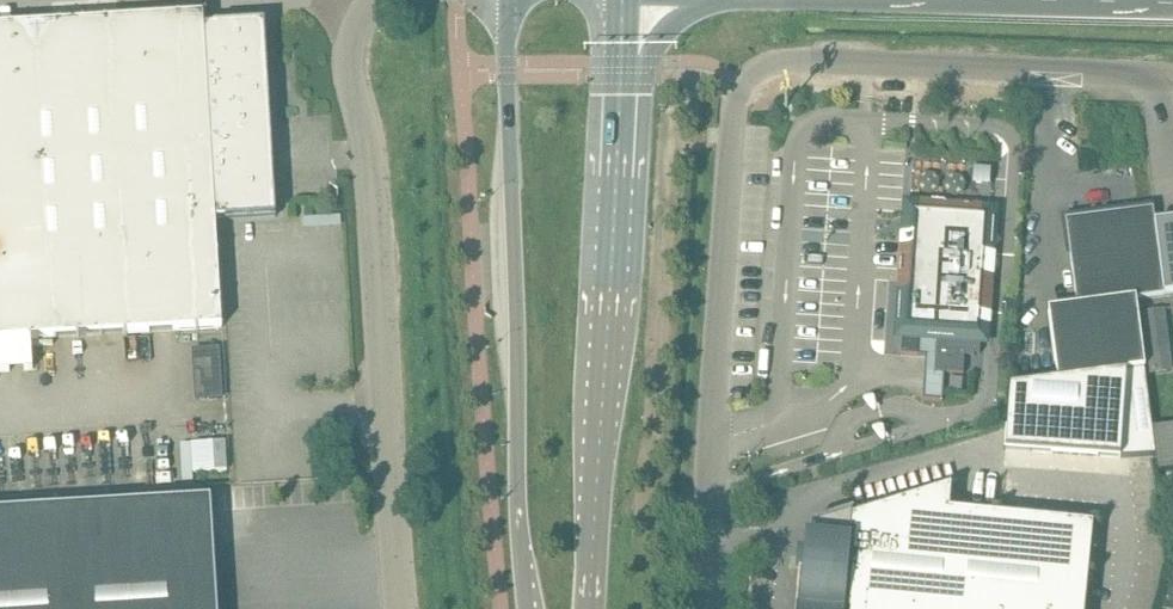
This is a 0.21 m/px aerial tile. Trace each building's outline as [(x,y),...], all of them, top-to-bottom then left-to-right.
[(252,25),(204,28),(204,16),(0,28),(0,341),(222,328),(216,218),(225,217),(226,220),(276,217),(265,37),(263,37),(252,27),(252,25)] [(964,199),(964,193),(989,194),(990,160),(902,157),(900,197),(964,199)] [(990,277),(992,255),(988,255),(991,215),(981,214),(982,209),(922,205),(921,210),(912,209),(910,236),(902,235),(901,246),(904,246),(902,270),(907,270),(903,332),(948,336),(981,339),(983,325),(987,325),(987,316),(984,315),(986,276),(990,277)] [(1165,297),(1156,224),(1155,219),(1144,210),(1076,219),(1067,230),(1077,306),(1049,310),(1058,380),(1125,371),(1144,369),(1146,369),(1138,314),(1137,301),(1165,297)] [(1156,224),(1165,297),(1172,296),(1172,222),(1156,224)] [(1165,310),(1138,314),(1145,356),(1171,352),(1165,310)] [(903,332),(901,355),(926,357),(925,373),(945,374),(964,375),(965,357),(974,357),(975,354),(980,354),(981,339),(948,336),(903,332)] [(1011,386),(1006,459),(1127,458),(1155,454),(1144,369),(1011,386)] [(925,373),(923,400),(943,402),(945,374),(925,373)] [(963,391),(963,379),(950,378),(949,391),(963,391)] [(1172,426),(1153,429),(1159,473),(1172,471),(1172,427),(1172,426)] [(225,443),(213,443),(215,472),(227,471),(225,443)] [(1094,526),(950,512),(944,490),(853,519),(853,514),(813,527),(805,608),(1086,608),(1094,526)] [(211,501),(0,514),(0,608),(218,608),(211,501)]
